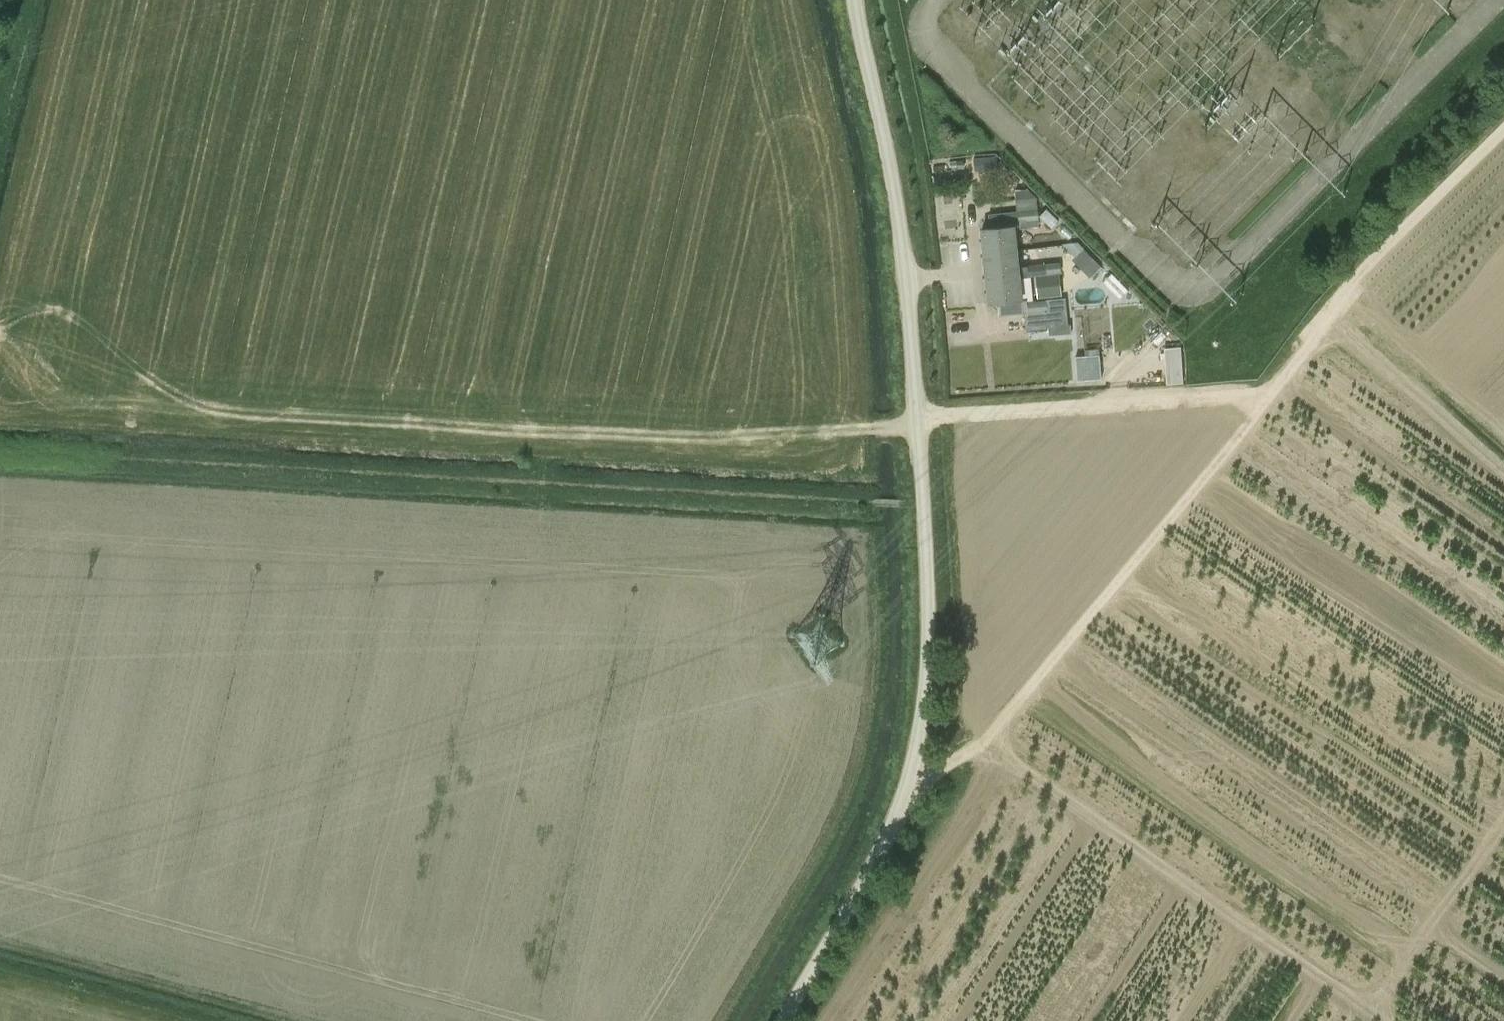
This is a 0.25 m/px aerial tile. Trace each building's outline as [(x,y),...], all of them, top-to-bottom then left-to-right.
[(986,170),(984,156),(973,157),(975,171),(986,170)] [(1037,197),(1026,186),(1015,187),(1016,210),(988,213),(990,227),(982,227),(984,253),(1016,249),(1014,228),(1039,226),(1037,197)] [(1043,209),(1039,215),(1050,226),(1055,221),(1057,218),(1045,207),(1043,209)] [(1077,244),(1064,245),(1075,256),(1072,259),(1090,277),(1100,267),(1077,244)] [(1014,277),(1019,277),(1018,266),(1016,249),(984,253),(987,277),(1001,276),(1004,275),(1004,277),(1014,276),(1014,277)] [(1018,266),(1019,277),(1060,272),(1060,263),(1018,266)] [(1061,295),(1059,273),(1042,275),(1043,297),(1061,295)] [(1021,300),(1019,277),(1014,277),(1014,276),(1004,277),(1004,275),(1001,276),(987,277),(989,302),(998,301),(999,314),(1024,312),(1026,328),(1048,326),(1068,325),(1068,323),(1066,298),(1046,299),(1046,300),(1021,300)] [(1071,323),(1068,323),(1068,325),(1048,326),(1049,332),(1051,334),(1072,332),(1071,323)] [(1184,382),(1181,346),(1164,347),(1166,383),(1184,382)] [(1102,378),(1100,354),(1085,355),(1075,355),(1077,380),(1102,378)]
